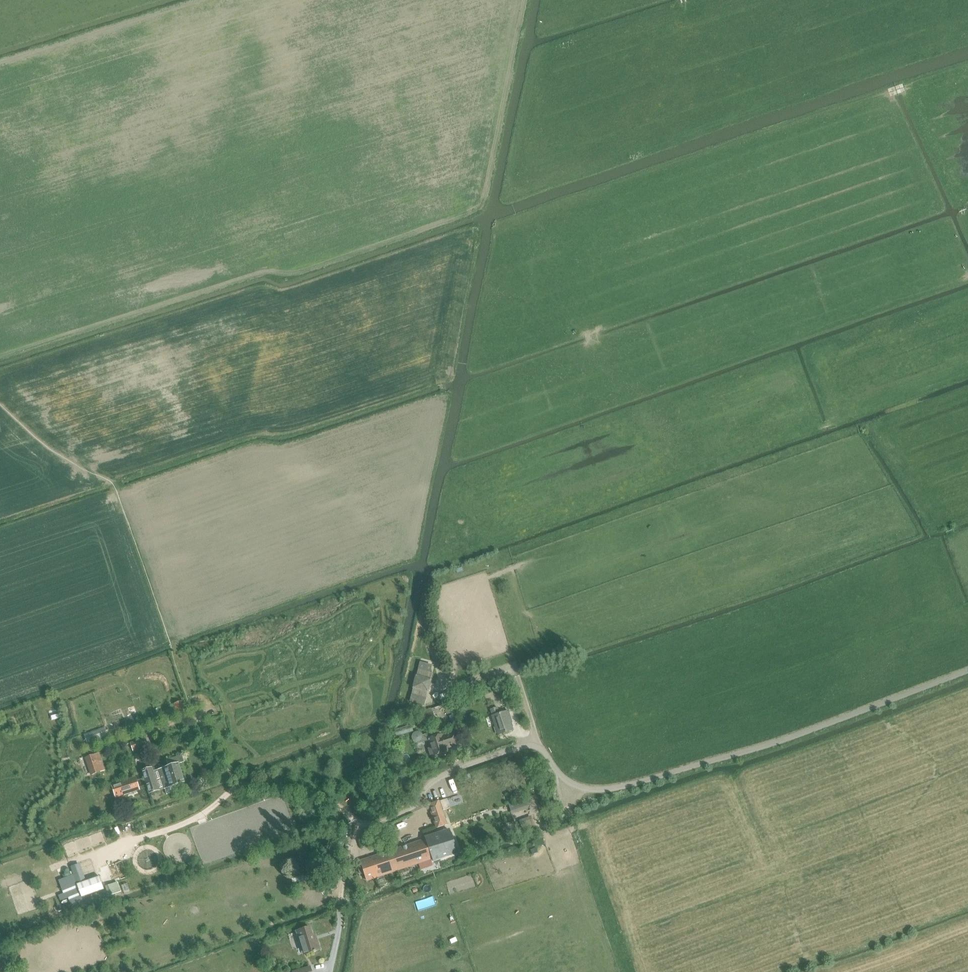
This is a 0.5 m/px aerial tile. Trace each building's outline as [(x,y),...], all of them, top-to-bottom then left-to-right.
[(420,663),(410,701),(425,705),(433,673),(431,672),(432,667),(420,663)] [(496,691),(499,701),(509,698),(506,688),(496,691)] [(498,735),(513,730),(509,718),(511,717),(508,711),(500,713),(498,708),(491,710),(493,715),(492,716),(498,735)] [(425,711),(419,713),(424,728),(436,724),(433,713),(426,715),(425,711)] [(411,725),(395,731),(396,737),(413,732),(411,725)] [(88,745),(109,737),(105,727),(84,734),(88,745)] [(452,733),(443,736),(443,734),(428,739),(430,747),(429,749),(431,755),(433,755),(433,756),(448,751),(447,748),(456,745),(452,733)] [(144,738),(131,742),(134,752),(147,747),(144,738)] [(99,753),(85,758),(91,775),(105,771),(99,753)] [(153,768),(142,771),(149,793),(165,788),(167,794),(181,790),(179,784),(185,782),(179,764),(184,762),(182,755),(167,760),(169,766),(165,768),(158,770),(158,771),(154,772),(153,768)] [(116,797),(140,790),(136,777),(112,784),(116,797)] [(527,799),(509,804),(511,810),(529,805),(527,799)] [(437,827),(448,824),(440,802),(430,806),(437,827)] [(533,821),(521,825),(523,831),(535,827),(533,821)] [(370,835),(380,832),(378,827),(368,830),(370,835)] [(433,862),(458,853),(450,830),(425,838),(426,839),(361,860),(368,881),(431,859),(433,862)] [(78,865),(71,868),(74,875),(77,884),(84,882),(78,865)] [(74,875),(59,881),(64,895),(59,897),(61,901),(68,899),(71,904),(83,900),(82,898),(77,884),(74,875)] [(84,882),(77,884),(82,898),(104,890),(100,876),(84,882)] [(106,890),(100,893),(101,898),(103,897),(104,899),(109,897),(106,890)] [(316,950),(321,949),(318,940),(315,941),(311,927),(297,931),(302,945),(304,945),(307,953),(314,951),(314,952),(316,952),(316,950)]
